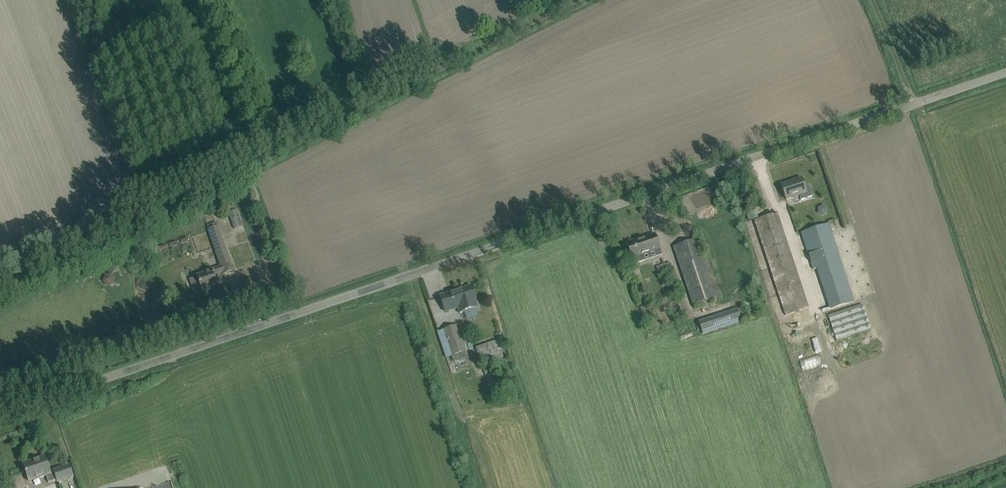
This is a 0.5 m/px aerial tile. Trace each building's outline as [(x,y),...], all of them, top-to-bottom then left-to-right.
[(782,185),(786,200),(800,195),(801,200),(813,196),(809,186),(805,187),(802,179),(793,181),(794,182),(782,186),(782,185)] [(756,210),(747,213),(749,221),(759,218),(756,210)] [(232,213),(236,228),(243,226),(240,211),(232,213)] [(755,233),(759,232),(787,315),(809,308),(777,213),(751,222),(755,233)] [(815,239),(805,242),(809,255),(824,302),(831,300),(834,308),(854,302),(830,228),(834,227),(832,221),(828,222),(829,224),(812,230),(815,239)] [(209,230),(215,248),(221,267),(212,270),(212,269),(204,271),(205,274),(197,276),(199,282),(192,284),(195,293),(202,290),(203,293),(211,290),(210,288),(217,286),(214,275),(223,272),(224,274),(233,271),(218,227),(217,223),(208,226),(209,230)] [(642,255),(660,250),(655,234),(627,244),(633,265),(644,261),(642,255)] [(717,298),(712,281),(698,239),(674,247),(693,306),(717,298)] [(664,265),(656,267),(659,275),(673,271),(670,262),(663,263),(664,265)] [(440,297),(445,312),(458,308),(460,313),(477,308),(475,302),(476,301),(471,286),(440,297)] [(838,341),(874,330),(866,304),(830,315),(838,341)] [(741,321),(741,320),(737,310),(729,313),(733,324),(741,321)] [(456,326),(444,330),(452,356),(465,352),(456,326)] [(496,341),(476,348),(481,364),(484,374),(493,372),(491,368),(505,363),(502,354),(501,355),(499,350),(503,348),(501,341),(497,342),(496,341)] [(497,385),(494,375),(487,377),(489,387),(497,385)] [(29,482),(41,478),(46,476),(49,483),(57,480),(58,483),(73,477),(69,466),(54,471),(55,472),(51,474),(45,457),(23,464),(29,482)]
